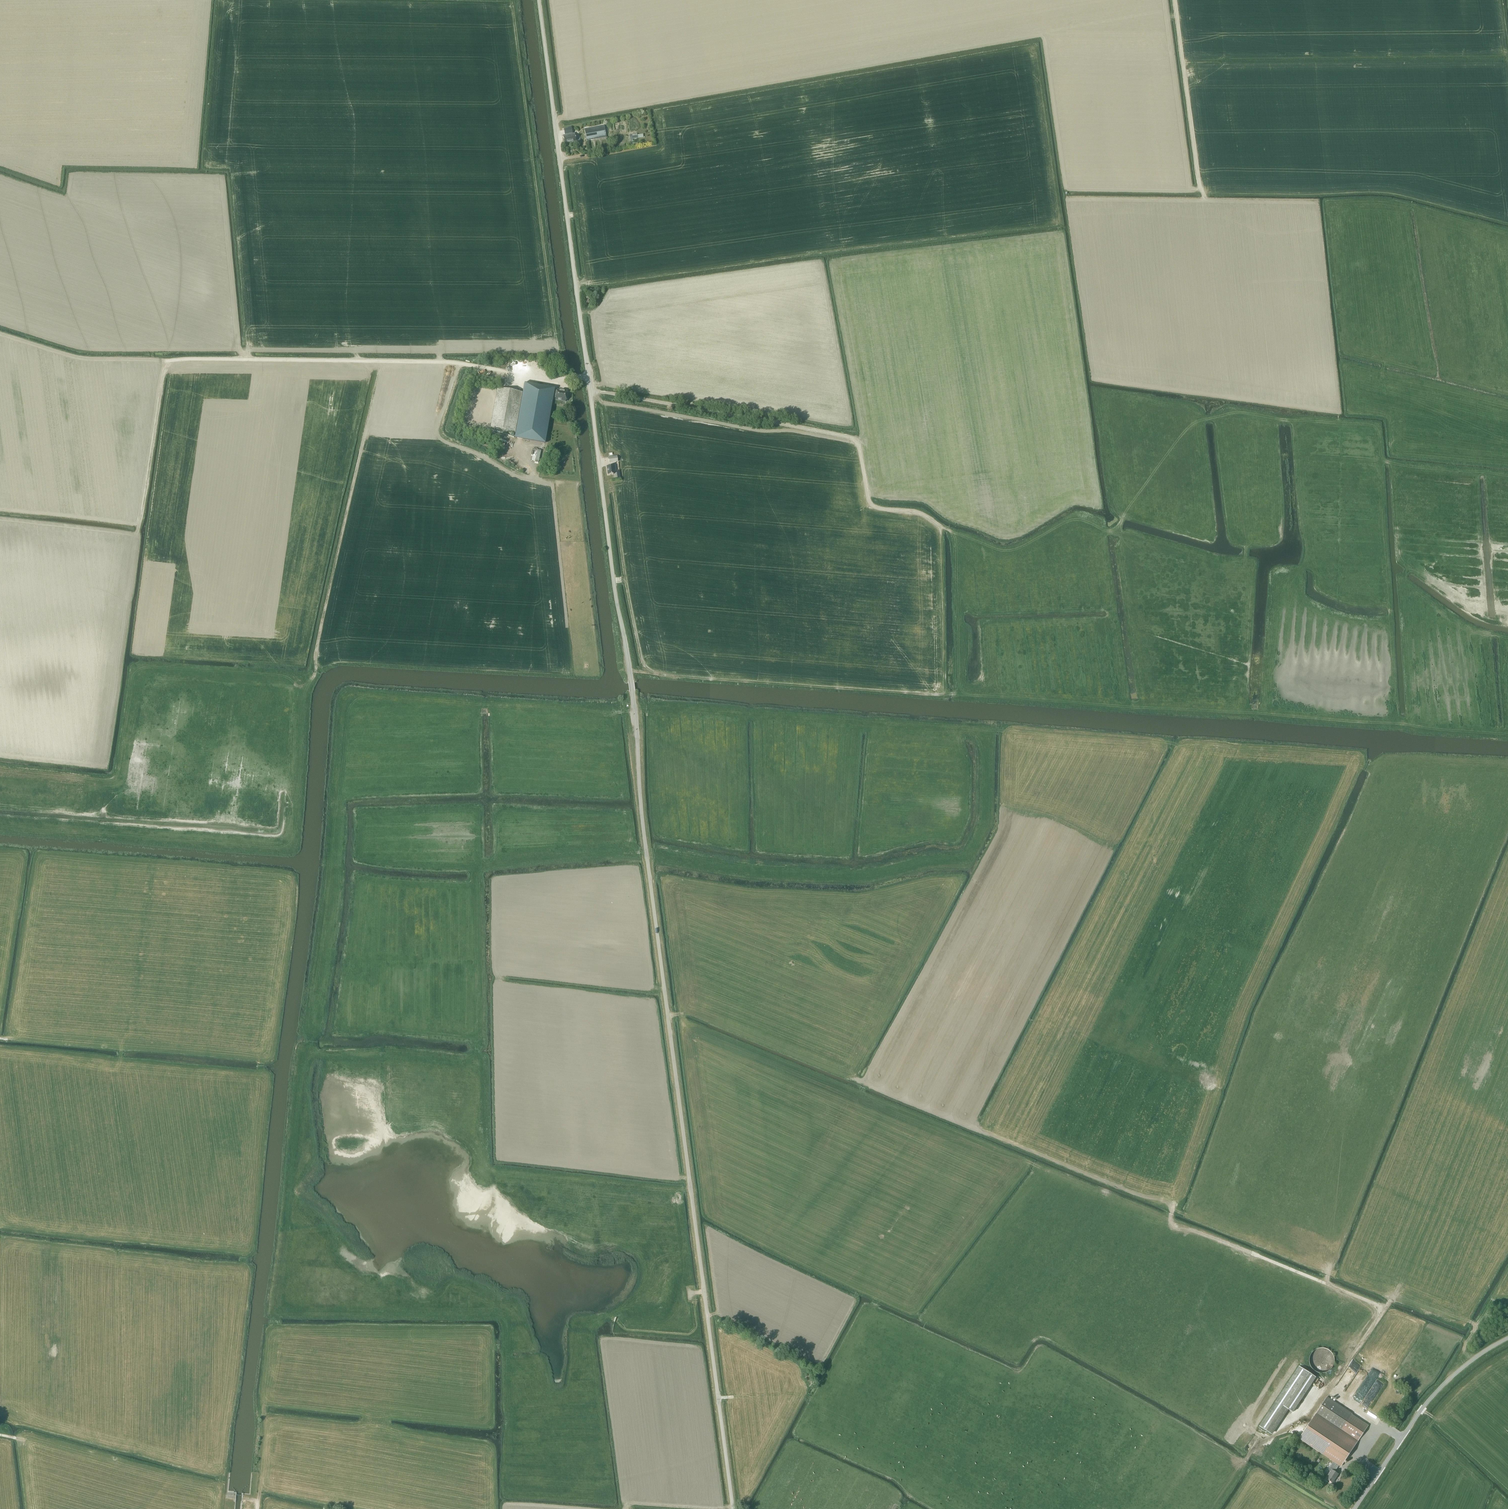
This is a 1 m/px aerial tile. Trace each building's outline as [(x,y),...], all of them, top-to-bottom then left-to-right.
[(606,137),(604,125),(584,129),(587,141),(606,137)] [(563,135),(564,144),(576,142),(575,133),(572,133),(571,128),(563,129),(565,135),(563,135)] [(552,400),(553,400),(566,402),(566,401),(567,400),(567,398),(566,398),(568,392),(557,390),(557,391),(555,390),(555,388),(524,383),(515,438),(545,444),(553,400),(552,400)] [(515,431),(522,392),(498,388),(491,427),(515,431)] [(613,474),(613,471),(616,471),(615,465),(606,466),(607,475),(613,474)] [(1373,1348),(1371,1351),(1378,1356),(1381,1353),(1373,1348)] [(1288,1410),(1292,1412),(1315,1377),(1299,1366),(1259,1427),(1271,1435),(1288,1410)] [(1372,1388),(1370,1392),(1377,1395),(1382,1386),(1377,1383),(1374,1389),(1372,1388)] [(1352,1414),(1352,1413),(1327,1397),(1316,1414),(1313,1418),(1299,1439),(1334,1462),(1328,1470),(1331,1471),(1326,1479),(1332,1483),(1338,1474),(1335,1472),(1339,1465),(1341,1466),(1357,1442),(1368,1425),(1352,1414)]
